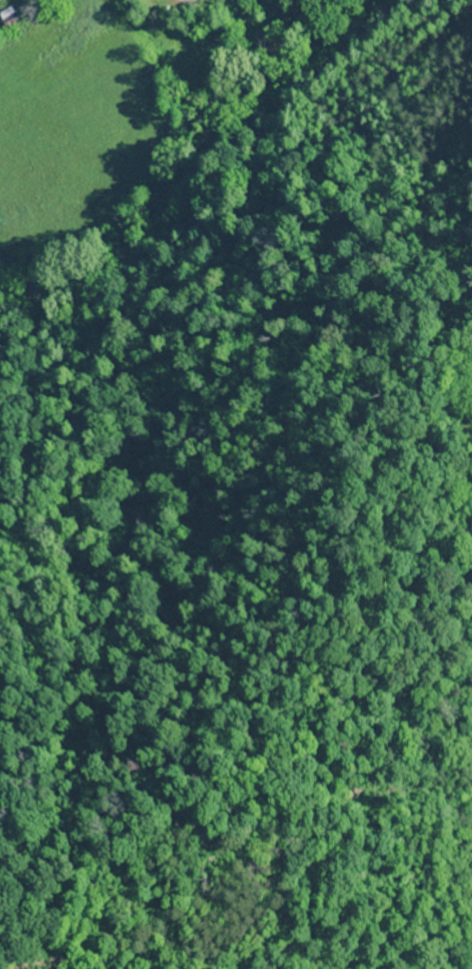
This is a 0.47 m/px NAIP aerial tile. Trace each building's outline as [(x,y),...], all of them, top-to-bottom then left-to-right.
[(0,29),(13,23),(7,8),(0,11),(0,28),(0,29)]
